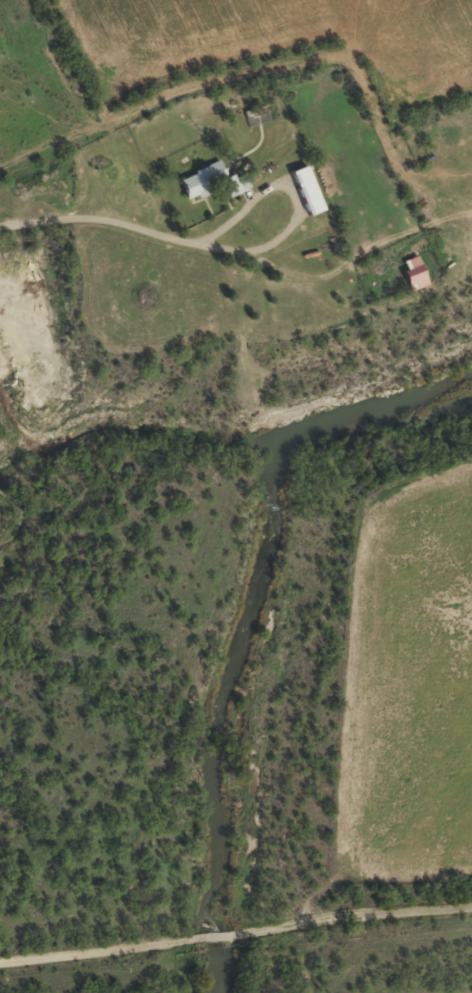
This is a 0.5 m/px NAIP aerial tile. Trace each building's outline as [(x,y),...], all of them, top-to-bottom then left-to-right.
[(187,176),(194,195),(201,192),(202,195),(228,184),(232,196),(254,187),(247,171),(240,174),(238,170),(230,174),(223,157),(199,168),(200,171),(187,176)] [(296,170),(313,214),(329,208),(312,164),(296,170)] [(305,173),(289,180),(306,224),(322,217),(305,173)] [(403,261),(415,289),(432,281),(420,254),(403,261)] [(401,269),(404,278),(401,279),(408,299),(426,292),(415,264),(401,269)]
